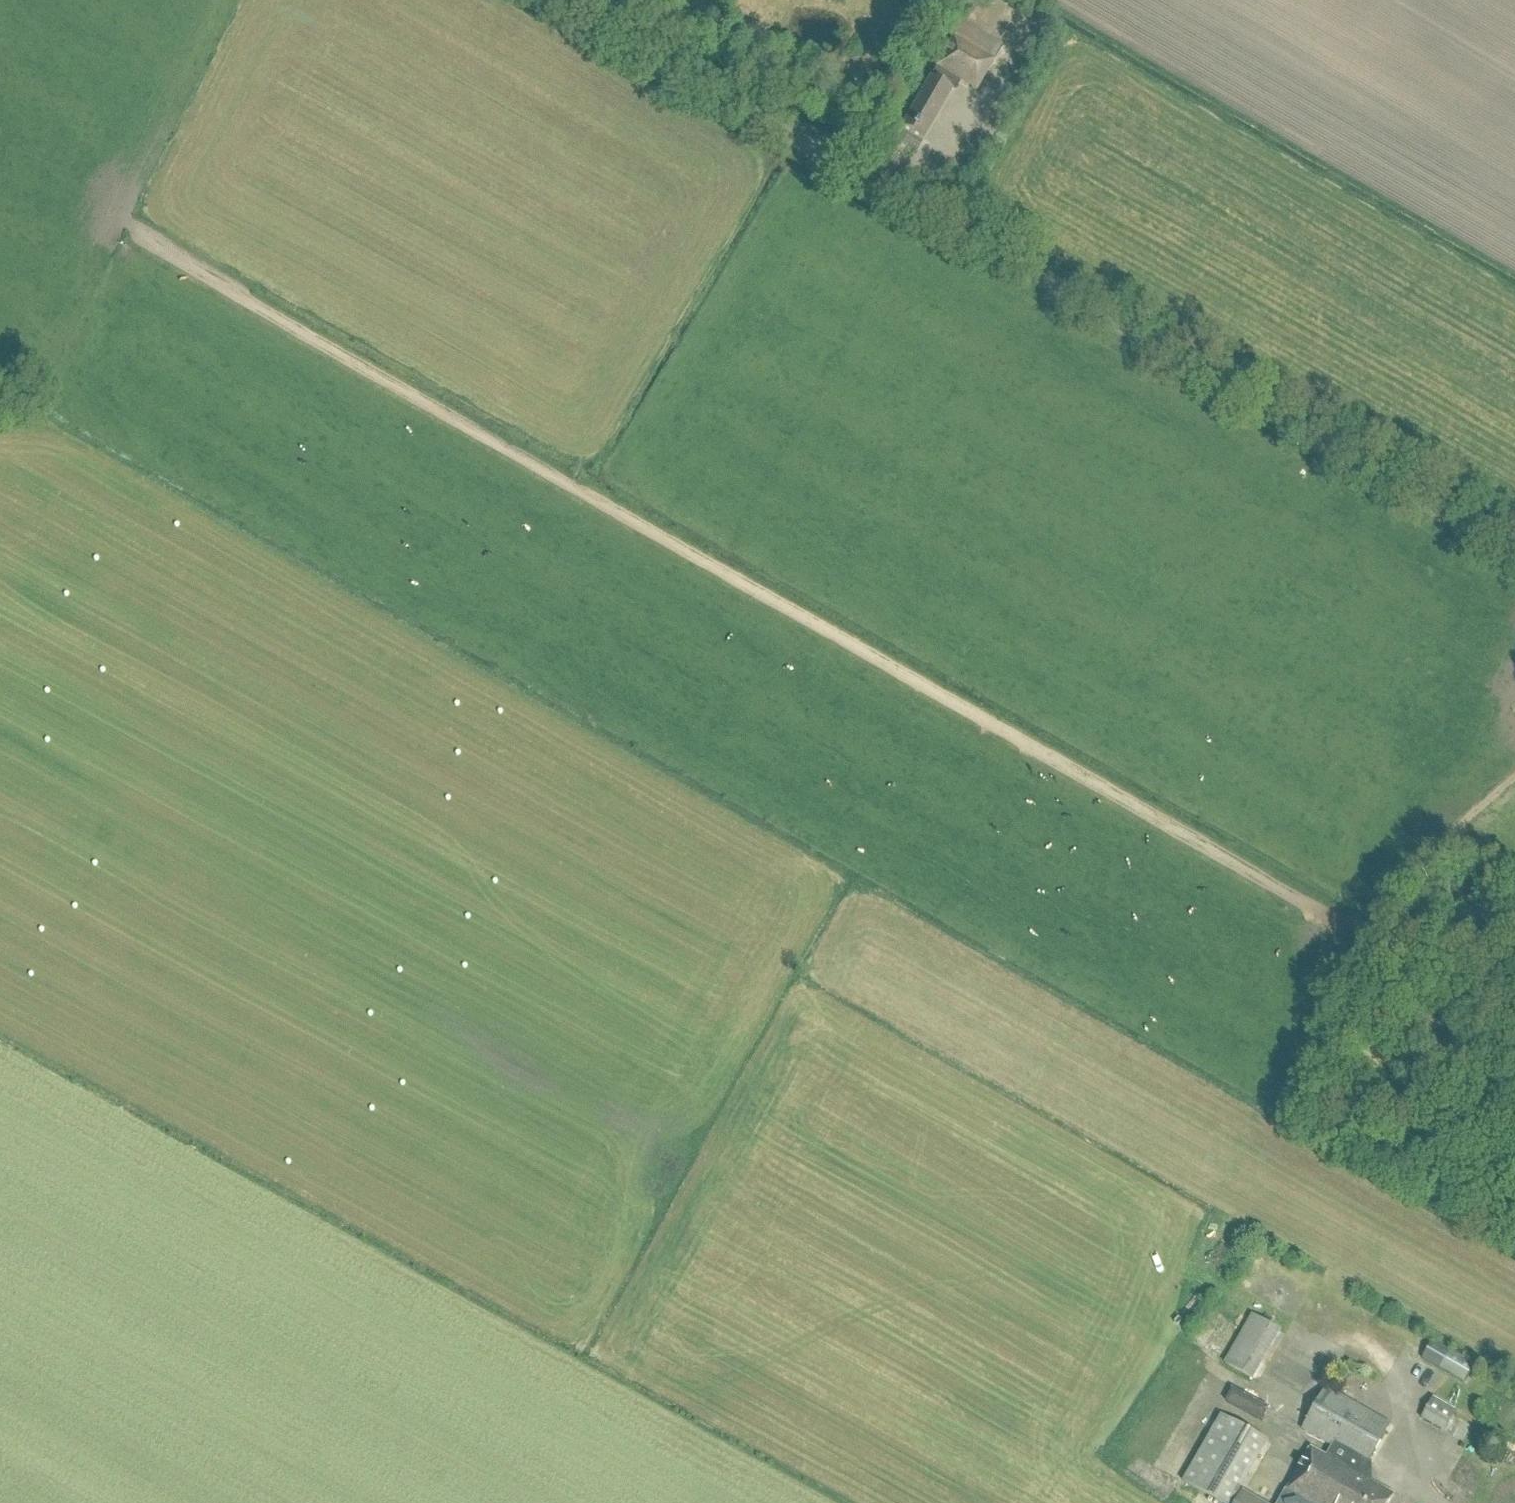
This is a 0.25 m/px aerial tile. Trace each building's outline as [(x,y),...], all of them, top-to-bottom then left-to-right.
[(973,35),(958,26),(900,131),(922,143),(950,92),(949,92),(955,82),(974,93),(991,63),(965,49),(973,35)] [(1226,1364),(1254,1382),(1280,1332),(1253,1317),(1226,1364)] [(1451,1350),(1449,1354),(1431,1345),(1422,1360),(1440,1371),(1464,1385),(1476,1364),(1451,1350)] [(1326,1389),(1302,1431),(1333,1448),(1327,1458),(1345,1469),(1351,1459),(1366,1468),(1368,1465),(1390,1426),(1326,1389)] [(1432,1399),(1420,1420),(1442,1434),(1455,1412),(1432,1399)] [(1217,1502),(1231,1502),(1265,1443),(1219,1416),(1181,1483),(1217,1502)] [(1311,1449),(1287,1492),(1280,1502),(1390,1502),(1393,1497),(1381,1490),(1380,1489),(1373,1485),(1372,1465),(1368,1465),(1366,1468),(1351,1459),(1345,1469),(1327,1458),(1311,1449)]
